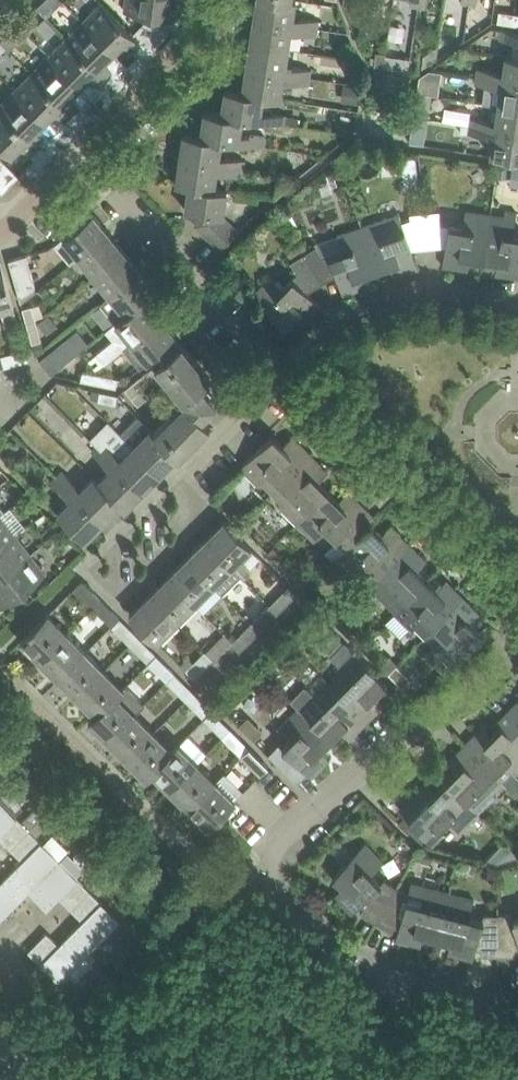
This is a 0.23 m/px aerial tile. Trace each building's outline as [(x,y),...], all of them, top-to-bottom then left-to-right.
[(170,0),(126,0),(125,10),(141,12),(162,16),(177,30),(178,29),(179,22),(178,22),(180,6),(169,5),(170,0)] [(254,17),(299,24),(298,32),(317,35),(319,19),(294,16),(296,0),(257,0),(254,17)] [(124,41),(132,49),(139,41),(133,33),(102,2),(83,21),(114,52),(124,41)] [(517,24),(517,13),(500,10),(498,21),(517,24)] [(166,35),(149,17),(141,25),(158,43),(166,35)] [(254,17),(251,42),(289,48),(291,31),(298,32),(299,24),(254,17)] [(20,21),(19,23),(25,30),(29,26),(23,19),(20,21)] [(128,66),(114,52),(83,21),(66,37),(105,76),(113,68),(119,75),(128,83),(136,75),(128,66)] [(139,41),(149,51),(158,43),(141,25),(133,33),(139,41)] [(502,29),(501,38),(515,40),(513,55),(517,56),(517,31),(502,29)] [(9,33),(1,40),(7,46),(15,38),(9,33)] [(105,76),(66,37),(49,55),(80,85),(90,76),(97,83),(105,76)] [(289,48),(251,42),(247,66),(292,74),(290,81),(309,84),(310,76),(311,69),(286,65),(289,48)] [(377,50),(375,65),(384,66),(386,53),(386,52),(377,50)] [(397,54),(395,68),(408,70),(410,56),(397,54)] [(513,55),(507,54),(504,72),(497,71),(496,78),(517,82),(517,56),(513,55)] [(80,85),(49,55),(32,72),(71,110),(78,102),(71,95),(80,85)] [(145,66),(136,57),(128,66),(136,75),(145,66)] [(243,91),(264,94),(264,95),(281,98),(284,80),(290,81),(292,74),(247,66),(243,90),(243,91)] [(311,69),(310,76),(320,78),(321,67),(312,66),(311,69)] [(502,87),(499,104),(517,107),(517,82),(496,78),(497,71),(479,68),(476,83),(502,87)] [(71,110),(32,72),(15,89),(46,119),(55,110),(63,118),(71,110)] [(419,81),(417,92),(431,94),(433,83),(419,81)] [(222,113),(243,116),(243,117),(285,124),(287,114),(262,110),(264,95),(264,94),(243,91),(243,90),(226,88),(222,113)] [(15,89),(0,104),(0,108),(36,144),(44,137),(36,129),(46,119),(15,89)] [(104,90),(94,99),(103,108),(113,98),(104,90)] [(413,117),(427,119),(431,94),(417,92),(413,117)] [(93,118),(103,108),(94,99),(85,109),(93,118)] [(499,104),(497,117),(493,117),(490,120),(489,128),(517,132),(517,107),(499,104)] [(29,152),(36,144),(0,108),(0,143),(11,154),(21,144),(29,152)] [(243,116),(222,113),(205,110),(201,134),(201,135),(222,138),(222,139),(264,145),(266,136),(241,132),(243,117),(243,116)] [(455,130),(494,136),(491,154),(517,158),(517,132),(489,128),(490,120),(471,117),(471,121),(457,118),(455,130)] [(70,124),(60,134),(69,143),(79,133),(70,124)] [(180,157),(225,164),(224,172),(242,174),(245,159),(220,155),(222,139),(222,138),(201,135),(201,134),(184,132),(180,157)] [(59,152),(69,143),(60,134),(50,143),(59,152)] [(417,156),(403,157),(405,172),(406,189),(420,187),(417,156)] [(215,188),(215,187),(217,171),(224,172),(225,164),(180,157),(177,183),(189,185),(189,184),(215,188)] [(1,158),(0,160),(0,173),(11,184),(19,175),(1,158)] [(35,159),(25,168),(34,177),(44,167),(35,159)] [(498,165),(497,176),(507,177),(508,167),(498,165)] [(517,185),(517,168),(512,167),(510,184),(517,185)] [(11,184),(0,173),(0,189),(3,192),(11,184)] [(333,191),(329,181),(320,184),(324,194),(333,191)] [(235,198),(236,190),(215,187),(215,188),(189,184),(189,185),(186,209),(198,211),(196,224),(220,249),(239,230),(224,215),(227,196),(235,198)] [(423,203),(424,211),(428,246),(446,245),(443,265),(469,269),(471,256),(484,258),(490,214),(464,210),(462,227),(440,224),(437,210),(436,202),(423,203)] [(491,212),(491,214),(490,214),(484,258),(498,260),(496,273),(517,276),(517,234),(514,234),(517,209),(506,208),(505,214),(491,212)] [(71,262),(79,256),(109,231),(93,211),(55,243),(71,262)] [(419,267),(412,248),(428,246),(424,211),(410,211),(410,219),(402,222),(399,213),(362,226),(377,268),(390,264),(394,276),(419,267)] [(317,246),(303,254),(321,283),(336,273),(343,294),(368,285),(364,273),(377,268),(362,226),(338,234),(343,250),(323,257),(317,246)] [(79,256),(95,275),(125,251),(109,231),(79,256)] [(302,252),(296,240),(283,246),(289,258),(302,252)] [(95,275),(110,293),(111,294),(141,270),(125,251),(95,275)] [(9,258),(12,268),(20,298),(36,286),(27,253),(9,258)] [(323,306),(308,291),(321,283),(303,254),(292,261),(298,273),(283,288),(271,276),(253,294),(285,326),(295,316),(304,325),(323,306)] [(2,313),(6,325),(18,321),(0,257),(0,313),(2,313)] [(117,303),(107,311),(115,322),(126,313),(146,297),(147,298),(157,290),(141,270),(111,294),(117,303)] [(97,354),(105,363),(132,342),(132,341),(162,317),(147,298),(146,297),(126,313),(115,322),(105,330),(114,340),(97,354)] [(23,307),(27,323),(36,320),(32,305),(23,307)] [(132,341),(132,342),(148,361),(151,358),(154,361),(180,339),(162,317),(132,341)] [(44,346),(36,320),(27,323),(36,353),(44,346)] [(77,330),(47,353),(40,359),(51,374),(59,368),(88,343),(77,330)] [(185,400),(155,430),(154,431),(178,455),(210,423),(203,415),(216,401),(214,398),(202,384),(211,377),(180,339),(154,361),(185,400)] [(26,348),(11,352),(2,355),(5,366),(29,359),(26,348)] [(137,404),(150,394),(144,387),(155,378),(148,369),(124,389),(137,404)] [(81,379),(99,383),(101,374),(83,370),(81,379)] [(117,387),(119,377),(101,374),(99,383),(117,387)] [(116,403),(118,394),(100,390),(98,400),(116,403)] [(134,444),(133,445),(161,473),(178,455),(154,431),(155,430),(138,413),(121,431),(128,438),(134,444)] [(254,489),(264,499),(272,490),(311,453),(293,435),(284,444),(273,434),(241,466),(259,483),(254,489)] [(116,453),(111,458),(143,490),(161,473),(133,445),(134,444),(128,438),(114,451),(116,453)] [(92,450),(99,457),(110,446),(103,439),(92,450)] [(99,457),(110,468),(99,480),(98,481),(120,504),(125,508),(143,490),(111,458),(116,453),(114,451),(110,446),(99,457)] [(319,480),(329,471),(311,453),(272,490),(282,500),(279,503),(297,521),(329,490),(319,480)] [(63,470),(53,481),(59,488),(70,477),(63,470)] [(77,483),(71,489),(103,521),(120,504),(98,481),(99,480),(94,475),(81,488),(77,483)] [(77,483),(70,477),(59,488),(71,499),(58,512),(85,539),(103,521),(71,489),(77,483)] [(339,500),(329,490),(297,521),(315,539),(327,527),(348,548),(372,524),(377,519),(348,490),(339,500)] [(21,531),(6,511),(0,516),(0,547),(16,534),(16,535),(21,531)] [(53,536),(61,528),(52,519),(44,527),(53,536)] [(250,574),(246,560),(243,557),(252,548),(224,519),(204,538),(243,578),(244,579),(250,574)] [(353,577),(363,587),(370,580),(408,541),(391,524),(382,533),(372,524),(348,548),(340,556),(358,573),(353,577)] [(16,535),(16,534),(0,547),(0,577),(31,553),(16,535)] [(223,593),(240,576),(243,578),(204,538),(185,557),(214,586),(215,585),(223,593)] [(380,590),(377,593),(395,611),(427,579),(418,569),(427,560),(408,541),(370,580),(380,590)] [(274,545),(268,551),(270,554),(275,558),(281,552),(274,545)] [(32,555),(31,553),(0,577),(0,584),(5,590),(0,594),(0,602),(3,606),(46,573),(32,555)] [(185,557),(166,576),(195,604),(214,586),(185,557)] [(177,622),(195,604),(166,576),(148,594),(177,622)] [(79,604),(87,613),(93,606),(94,607),(102,599),(83,579),(74,588),(85,598),(79,604)] [(416,625),(426,635),(464,597),(446,579),(437,588),(427,579),(395,611),(413,629),(416,625)] [(289,585),(269,604),(278,613),(297,593),(289,585)] [(158,641),(177,622),(148,594),(130,612),(158,641)] [(427,653),(445,671),(451,666),(451,667),(484,634),(473,624),(482,615),(464,597),(426,635),(436,645),(427,653)] [(94,607),(112,626),(121,617),(102,599),(94,607)] [(269,604),(251,623),(259,631),(278,613),(269,604)] [(22,640),(42,660),(69,632),(50,612),(22,640)] [(121,617),(112,626),(131,644),(139,636),(121,617)] [(233,640),(232,641),(241,650),(259,631),(251,623),(233,640)] [(69,632),(42,660),(60,679),(88,651),(69,632)] [(213,658),(223,668),(241,650),(232,641),(233,640),(225,632),(206,650),(206,651),(214,658),(213,658)] [(339,672),(329,681),(368,720),(386,702),(377,693),(387,682),(345,641),(344,642),(336,634),(327,643),(335,651),(330,656),(340,665),(336,669),(339,672)] [(157,654),(139,636),(131,644),(149,662),(157,654)] [(205,650),(201,653),(194,661),(190,656),(181,664),(194,677),(213,658),(214,658),(206,651),(206,650),(205,650)] [(88,651),(60,679),(79,697),(106,669),(88,651)] [(157,654),(149,662),(168,681),(176,673),(157,654)] [(390,654),(381,663),(390,672),(397,664),(397,663),(398,662),(390,654)] [(273,661),(264,670),(275,681),(284,672),(273,661)] [(403,686),(411,678),(397,664),(390,672),(403,686)] [(118,693),(118,694),(125,687),(106,669),(79,697),(96,714),(97,715),(118,693)] [(195,691),(176,673),(168,681),(186,700),(195,691)] [(317,688),(299,707),(331,739),(341,729),(350,738),(368,720),(329,681),(320,691),(317,688)] [(145,704),(127,685),(125,687),(118,694),(118,693),(97,715),(96,714),(89,721),(108,741),(137,712),(145,704)] [(195,691),(186,700),(205,718),(214,710),(195,691)] [(497,720),(502,725),(517,741),(517,699),(497,720)] [(292,735),(282,745),(280,742),(269,753),(298,782),(308,772),(312,776),(330,758),(321,748),(331,739),(299,707),(281,725),(292,735)] [(205,718),(224,737),(232,728),(214,710),(205,718)] [(108,741),(127,759),(155,731),(137,712),(108,741)] [(238,724),(254,741),(255,739),(263,732),(247,715),(239,723),(238,724)] [(517,773),(517,741),(502,725),(492,734),(483,725),(465,743),(504,781),(504,780),(517,794),(517,774),(517,773)] [(224,737),(242,755),(250,747),(232,728),(224,737)] [(174,749),(155,731),(127,759),(146,778),(153,771),(152,771),(174,749)] [(199,762),(180,743),(174,749),(152,771),(153,771),(171,789),(199,762)] [(447,761),(456,770),(447,780),(479,813),(498,794),(494,791),(504,781),(465,743),(447,761)] [(269,766),(250,747),(242,755),(261,774),(269,766)] [(199,762),(171,789),(190,808),(217,780),(199,762)] [(217,780),(190,808),(209,827),(244,791),(226,771),(217,780)] [(449,818),(462,830),(479,813),(447,780),(437,790),(428,780),(409,799),(414,803),(403,813),(433,842),(444,832),(439,827),(449,818)] [(23,859),(0,882),(0,920),(29,890),(47,908),(59,896),(83,920),(59,944),(47,931),(28,950),(59,981),(121,920),(0,799),(0,837),(23,859)] [(239,842),(231,834),(223,842),(230,850),(239,842)] [(364,908),(361,912),(377,922),(398,885),(386,878),(381,882),(372,873),(384,861),(365,842),(333,875),(343,885),(334,894),(353,912),(361,904),(364,908)] [(450,892),(411,881),(408,891),(398,885),(377,922),(392,931),(395,926),(399,927),(397,938),(422,944),(425,932),(438,936),(450,892)] [(474,898),(450,892),(438,936),(451,939),(448,952),(473,958),(476,947),(481,949),(481,954),(499,954),(499,912),(485,912),(483,918),(470,914),(474,898)] [(499,912),(499,954),(517,954),(517,948),(517,916),(515,917),(513,913),(499,912)]
